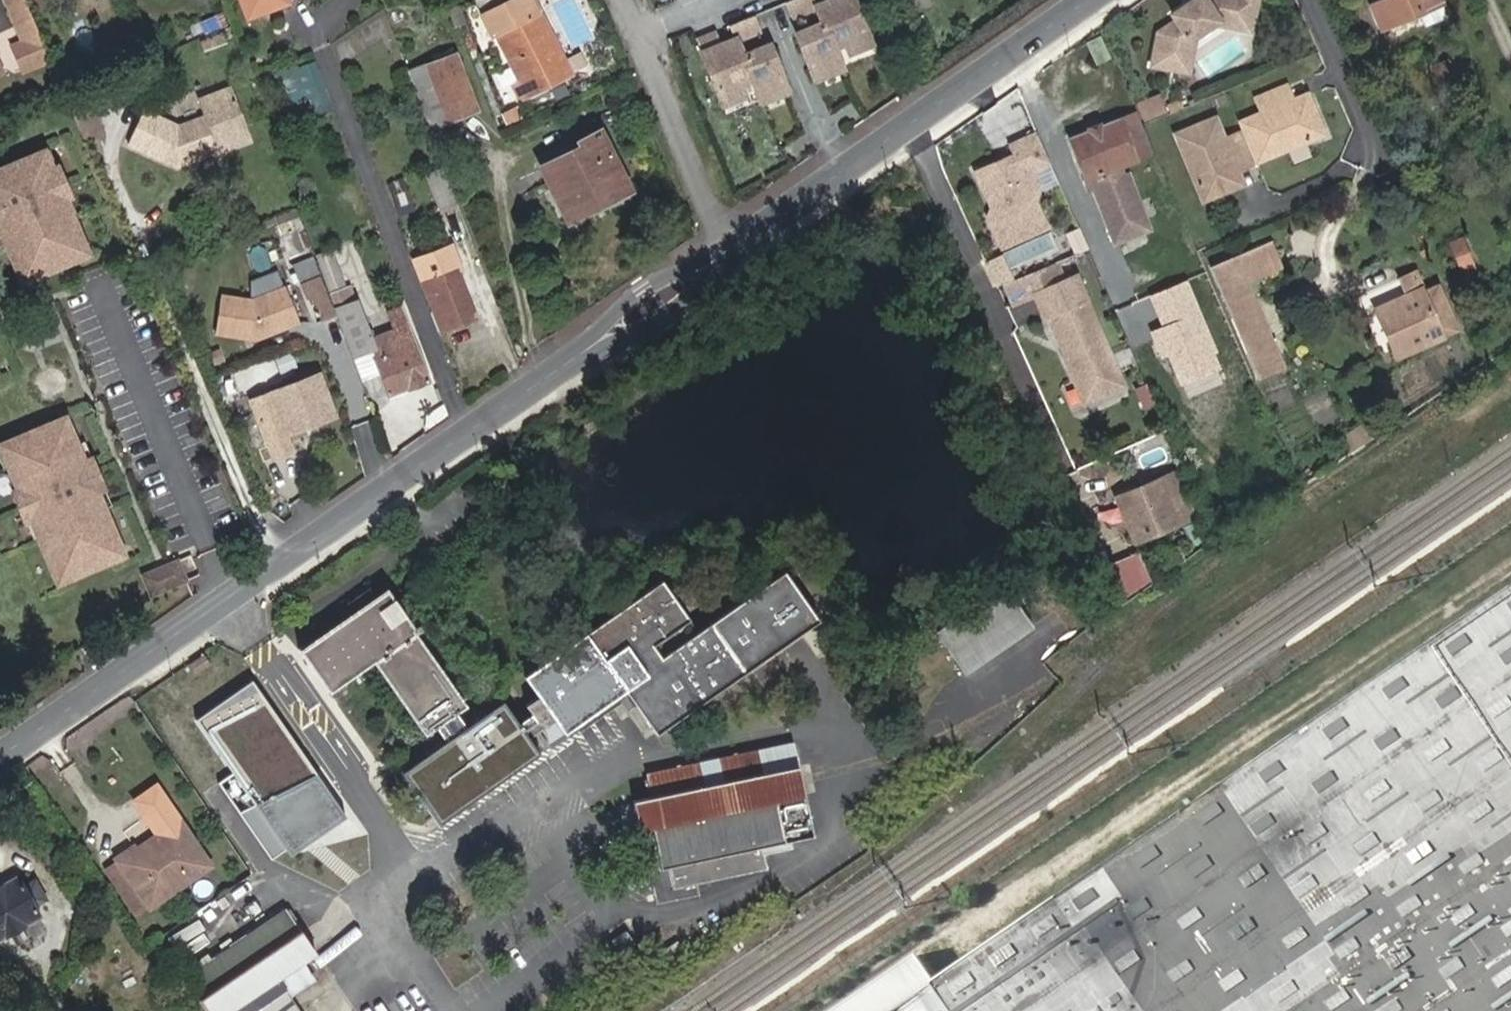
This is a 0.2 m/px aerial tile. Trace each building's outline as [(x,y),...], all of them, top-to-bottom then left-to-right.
[(32,16),(25,0),(4,0),(14,24),(32,16)] [(48,11),(43,0),(25,0),(32,16),(33,18),(48,11)] [(288,0),(239,0),(245,17),(288,0)] [(495,32),(535,11),(529,0),(511,0),(486,14),(495,32)] [(798,37),(817,83),(845,71),(836,50),(847,45),(852,56),(873,47),(854,0),(830,0),(832,3),(818,8),(815,0),(799,0),(787,5),(794,20),(818,10),(825,26),(798,37)] [(1248,29),(1255,0),(1186,0),(1168,13),(1172,19),(1153,32),(1155,34),(1149,62),(1149,64),(1175,69),(1181,40),(1183,39),(1215,19),(1229,21),(1228,26),(1248,29)] [(1447,14),(1441,0),(1381,0),(1370,4),(1380,29),(1420,11),(1425,23),(1447,14)] [(452,27),(464,22),(457,5),(445,10),(452,27)] [(527,96),(572,73),(539,8),(535,11),(495,32),(527,96)] [(50,59),(33,18),(32,16),(14,24),(19,36),(24,49),(30,47),(37,65),(50,59)] [(718,35),(698,43),(725,108),(746,99),(742,89),(753,84),(762,105),(790,94),(771,48),(744,59),(738,43),(762,33),(756,18),(731,28),(736,42),(723,47),(718,35)] [(23,71),(37,65),(30,47),(24,49),(19,36),(10,40),(23,71)] [(1175,69),(1186,71),(1191,49),(1183,39),(1181,40),(1175,69)] [(430,128),(478,108),(456,52),(408,70),(430,128)] [(1445,98),(1472,86),(1458,53),(1432,64),(1445,98)] [(1251,96),(1257,111),(1240,119),(1257,160),(1321,133),(1311,109),(1297,115),(1290,98),(1284,83),(1251,96)] [(193,160),(249,140),(231,88),(200,99),(206,116),(179,126),(144,109),(128,142),(172,164),(174,158),(182,155),(193,160)] [(1311,109),(1304,92),(1290,98),(1297,115),(1311,109)] [(1122,176),(1118,166),(1149,153),(1132,113),(1067,138),(1086,190),(1093,188),(1113,240),(1147,228),(1127,174),(1122,176)] [(1235,170),(1257,160),(1240,119),(1237,120),(1240,127),(1221,136),(1212,115),(1171,131),(1199,200),(1221,191),(1215,178),(1235,170)] [(566,221),(631,189),(601,127),(575,139),(578,145),(539,165),(566,221)] [(1034,200),(1039,188),(1032,171),(1050,163),(1037,133),(1010,145),(1013,153),(976,169),(997,217),(990,220),(1002,247),(1046,229),(1034,200)] [(57,166),(49,148),(39,152),(47,171),(57,166)] [(83,240),(72,215),(67,217),(59,200),(69,196),(57,166),(47,171),(39,152),(0,169),(0,228),(6,243),(17,268),(26,264),(32,277),(79,257),(73,245),(83,240)] [(172,164),(176,166),(193,160),(182,155),(174,158),(172,164)] [(1221,191),(1240,183),(1235,170),(1215,178),(1221,191)] [(395,205),(408,199),(403,185),(390,190),(395,205)] [(72,215),(77,214),(69,196),(59,200),(67,217),(72,215)] [(79,257),(88,253),(83,240),(73,245),(79,257)] [(438,331),(476,316),(447,244),(435,249),(441,267),(443,273),(425,282),(435,311),(431,313),(438,331)] [(1271,244),(1211,269),(1258,383),(1289,370),(1253,283),(1282,271),(1271,244)] [(399,334),(370,344),(349,287),(344,289),(330,251),(317,257),(347,337),(354,356),(372,349),(381,372),(389,395),(429,380),(412,334),(410,334),(402,309),(391,314),(399,334)] [(321,321),(335,315),(312,257),(293,264),(307,299),(312,297),(321,321)] [(1122,391),(1124,385),(1077,275),(1064,280),(1056,261),(1005,282),(1015,303),(1036,294),(1046,315),(1047,314),(1061,345),(1066,347),(1072,358),(1067,360),(1078,384),(1083,386),(1089,400),(1097,402),(1122,391)] [(17,268),(23,281),(32,277),(26,264),(17,268)] [(422,275),(425,282),(443,273),(441,267),(422,275)] [(256,278),(252,297),(286,285),(280,269),(256,278)] [(1186,281),(1148,297),(1160,326),(1146,331),(1158,360),(1168,355),(1180,384),(1221,366),(1186,281)] [(1393,356),(1454,328),(1434,283),(1419,291),(1417,287),(1371,309),(1393,356)] [(300,322),(286,285),(252,297),(222,292),(216,331),(256,338),(256,332),(265,330),(267,334),(300,322)] [(354,356),(363,379),(381,372),(372,349),(354,356)] [(267,440),(334,414),(319,373),(252,400),(267,440)] [(119,545),(104,508),(97,491),(103,488),(91,458),(84,462),(77,444),(65,417),(3,443),(4,446),(12,464),(15,470),(22,488),(14,492),(27,521),(35,516),(42,534),(39,536),(54,573),(63,569),(67,577),(114,558),(110,549),(119,545)] [(91,458),(92,458),(85,440),(77,444),(84,462),(91,458)] [(12,464),(4,446),(0,448),(0,458),(4,467),(12,464)] [(15,470),(7,474),(14,492),(22,488),(15,470)] [(1182,520),(1178,509),(1188,504),(1175,472),(1115,497),(1133,542),(1182,520)] [(104,508),(112,504),(105,487),(103,488),(97,491),(104,508)] [(27,521),(34,538),(39,536),(42,534),(35,516),(27,521)] [(1191,542),(1205,536),(1197,518),(1183,524),(1191,542)] [(114,558),(123,554),(119,545),(110,549),(114,558)] [(1129,586),(1141,581),(1131,557),(1101,569),(1111,593),(1129,586)] [(152,594),(187,579),(178,559),(143,575),(152,594)] [(54,573),(58,582),(67,577),(63,569),(54,573)] [(662,578),(587,631),(625,688),(628,693),(659,736),(810,632),(821,624),(788,576),(701,635),(664,660),(654,647),(691,620),(662,578)] [(456,710),(465,704),(385,587),(374,595),(368,586),(358,593),(347,600),(353,609),(300,647),(330,689),(373,660),(424,731),(435,723),(456,710)] [(1010,586),(936,634),(965,676),(1038,628),(1010,586)] [(1116,606),(1132,595),(1129,586),(1111,593),(1116,606)] [(1380,681),(1029,920),(947,976),(936,984),(954,1010),(1510,1010),(1510,592),(1380,681)] [(701,635),(691,620),(654,647),(664,660),(701,635)] [(563,730),(625,688),(587,631),(524,674),(539,693),(526,702),(533,711),(540,721),(546,722),(554,718),(563,730)] [(215,782),(269,860),(286,849),(290,855),(312,840),(346,817),(252,680),(195,719),(231,771),(215,782)] [(419,794),(438,821),(541,751),(529,734),(520,720),(504,696),(464,723),(445,736),(400,766),(419,794)] [(435,723),(445,736),(464,723),(456,710),(435,723)] [(540,721),(533,711),(520,720),(529,734),(546,722),(540,721)] [(697,881),(768,867),(763,844),(813,833),(794,741),(648,771),(652,794),(634,798),(640,827),(642,827),(651,825),(659,863),(650,865),(648,865),(651,878),(655,901),(699,892),(697,881)] [(136,847),(134,844),(114,858),(147,905),(209,863),(154,784),(130,801),(154,834),(136,847)] [(642,827),(650,865),(659,863),(651,825),(642,827)] [(141,912),(147,905),(114,858),(108,862),(141,912)] [(133,917),(141,912),(108,862),(100,868),(133,917)] [(39,915),(34,905),(46,898),(33,877),(22,883),(18,874),(0,885),(0,937),(39,915)] [(289,996),(314,979),(301,960),(315,951),(285,907),(186,974),(211,1010),(300,1010),(289,996)] [(929,975),(917,954),(834,1010),(877,1010),(929,975)] [(936,984),(929,975),(877,1010),(896,1010),(936,984)]
